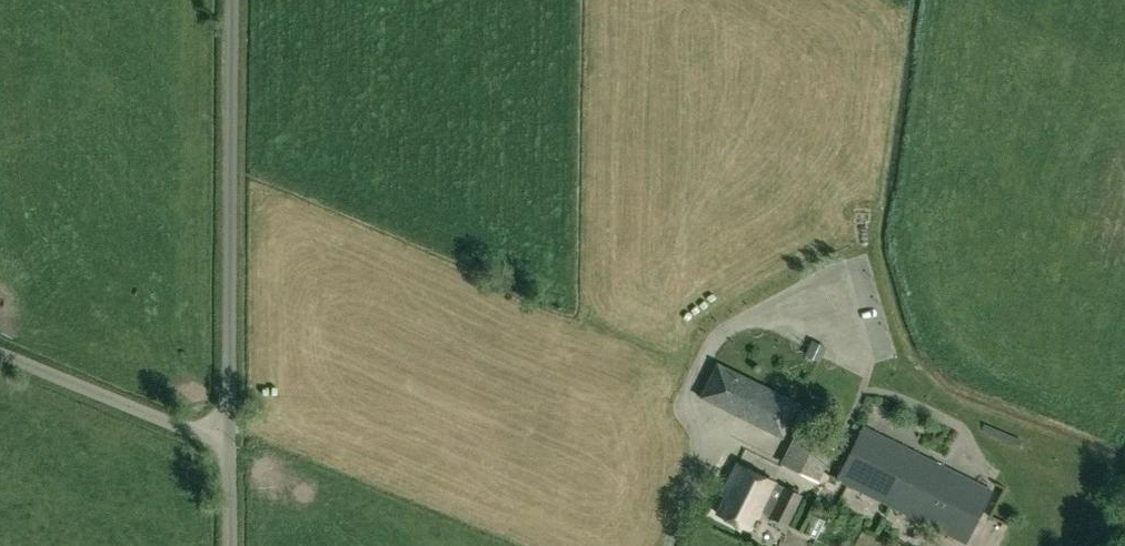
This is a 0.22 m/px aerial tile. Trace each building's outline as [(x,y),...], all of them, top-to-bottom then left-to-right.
[(826,348),(812,342),(806,355),(819,362),(826,348)] [(750,382),(718,366),(702,398),(734,414),(750,382)] [(760,427),(782,437),(798,406),(776,395),(760,427)] [(835,480),(965,544),(992,490),(862,425),(835,480)] [(810,442),(798,467),(818,477),(831,452),(810,442)] [(775,483),(737,464),(721,497),(724,498),(717,512),(749,528),(755,516),(758,517),(775,483)] [(787,526),(802,495),(783,487),(769,516),(787,526)]
